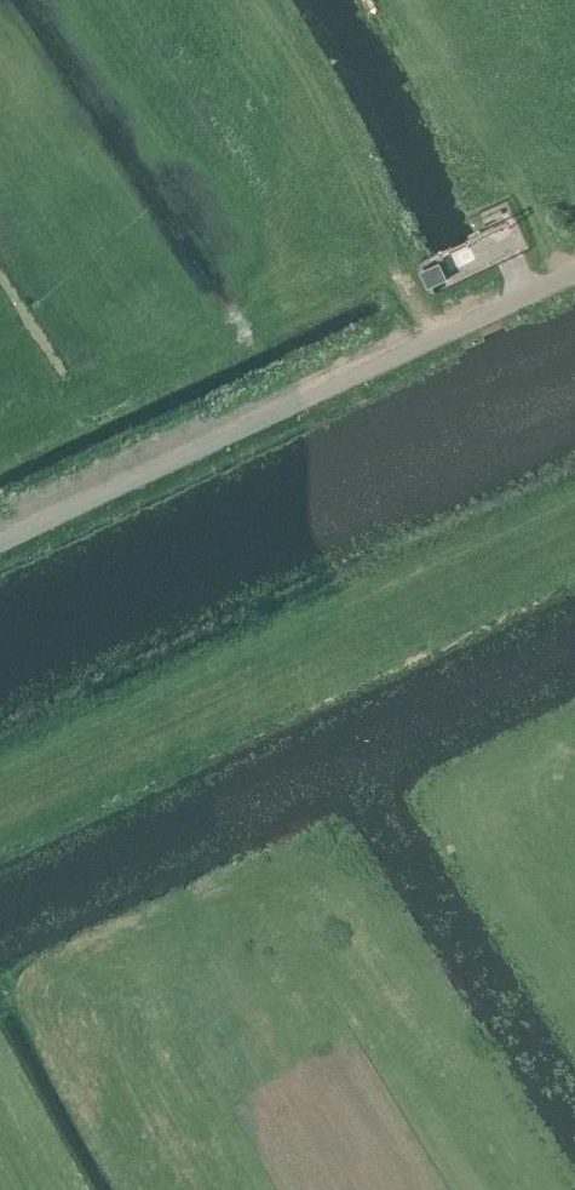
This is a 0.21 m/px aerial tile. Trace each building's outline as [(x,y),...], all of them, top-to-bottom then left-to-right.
[(430,291),(448,282),(441,266),(422,275),(430,291)]
